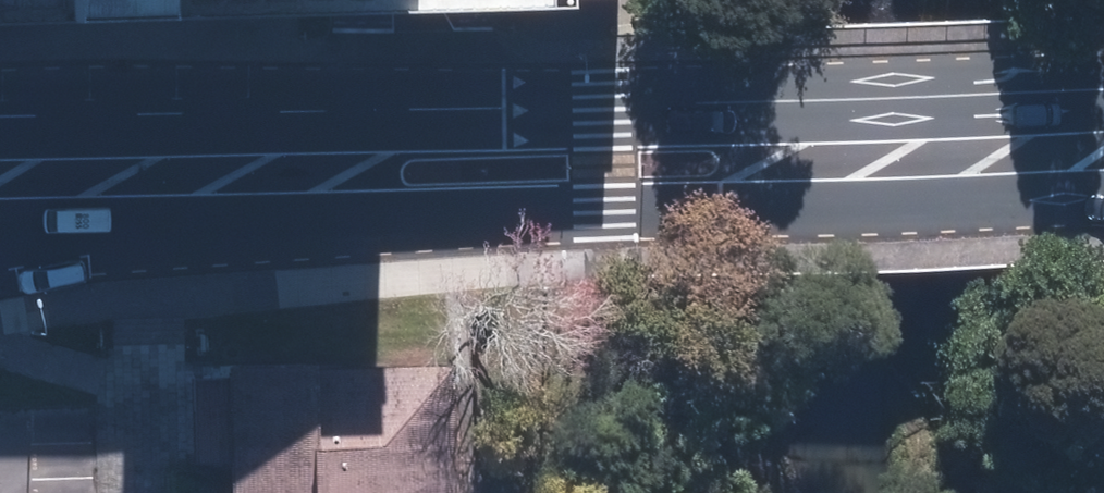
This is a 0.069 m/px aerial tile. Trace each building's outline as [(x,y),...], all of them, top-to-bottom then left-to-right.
[(308,5),(404,0),(0,0),(0,18),(308,5)] [(470,355),(235,355),(235,492),(470,492),(470,355)]
